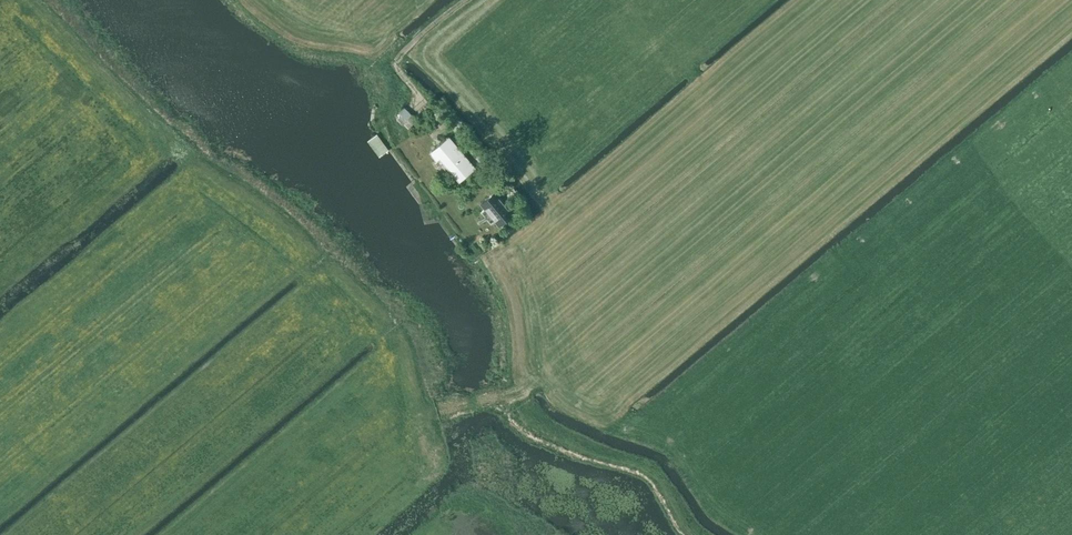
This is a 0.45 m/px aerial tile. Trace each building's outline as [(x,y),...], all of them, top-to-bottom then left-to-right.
[(408,128),(416,120),(403,107),(395,115),(408,128)] [(448,137),(436,146),(430,151),(456,182),(473,167),(448,137)] [(510,211),(486,182),(468,197),(474,204),(470,207),(483,222),(487,219),(493,226),(510,211)]
